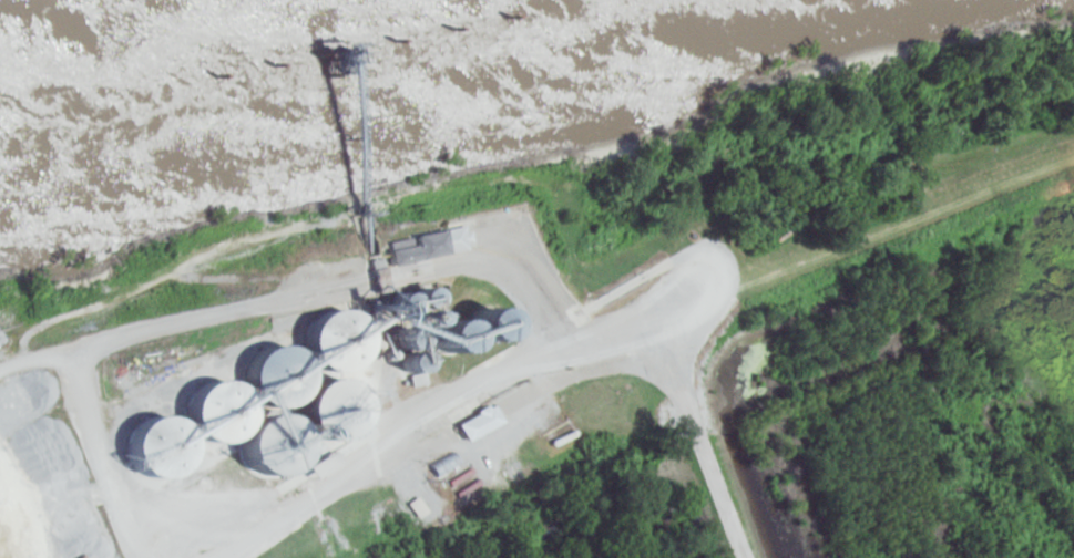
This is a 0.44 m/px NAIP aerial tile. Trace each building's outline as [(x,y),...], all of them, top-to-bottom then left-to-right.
[(408,239),(383,244),(387,267),(445,256),(440,232),(407,238),(408,239)] [(348,344),(326,354),(336,374),(357,364),(348,344)] [(312,391),(302,371),(267,388),(278,411),(301,400),(313,425),(358,402),(345,375),(312,391)] [(314,458),(314,446),(291,413),(270,415),(269,404),(265,404),(259,395),(245,396),(229,407),(218,408),(219,409),(220,419),(227,429),(239,428),(249,444),(250,455),(266,478),(287,477),(314,458)] [(187,420),(143,418),(140,477),(184,479),(187,420)] [(308,469),(315,480),(340,464),(334,453),(308,469)]
